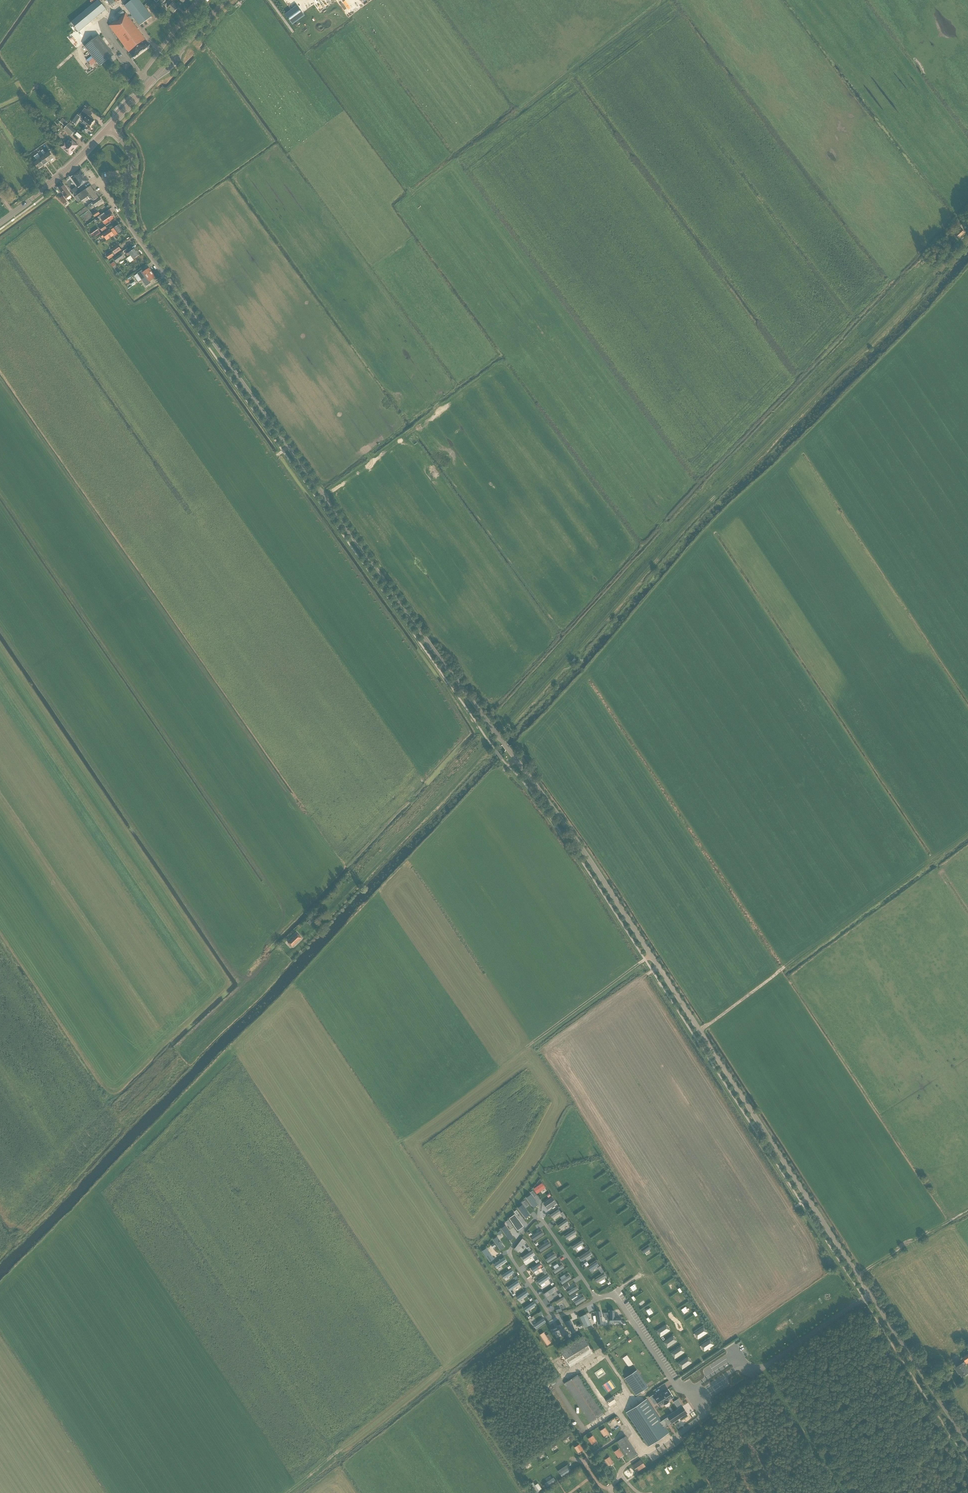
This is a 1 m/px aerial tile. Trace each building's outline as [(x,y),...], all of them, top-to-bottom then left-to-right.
[(98,0),(71,22),(79,32),(106,9),(98,0)] [(139,0),(132,0),(125,6),(139,26),(151,17),(139,0)] [(169,6),(168,8),(174,13),(178,8),(172,3),(172,4),(169,1),(166,4),(169,6)] [(297,5),(285,14),(292,24),(305,15),(297,5)] [(150,46),(127,14),(122,17),(109,26),(133,58),(150,46)] [(100,67),(114,55),(99,36),(84,47),(100,67)] [(83,117),(81,119),(84,121),(82,123),(86,125),(87,123),(91,126),(95,120),(90,117),(92,114),(84,109),(80,115),(83,117)] [(64,129),(72,136),(76,131),(71,126),(73,125),(70,122),(69,124),(63,118),(59,122),(65,127),(64,129)] [(72,140),(70,138),(66,143),(65,143),(61,147),(63,150),(70,155),(78,146),(72,140)] [(49,162),(54,158),(50,152),(46,155),(45,153),(43,150),(41,152),(44,156),(49,162)] [(44,166),(49,162),(44,156),(41,158),(40,157),(38,154),(36,155),(44,166)] [(38,169),(44,166),(36,155),(34,157),(36,159),(37,159),(38,161),(34,163),(38,169)] [(81,170),(71,177),(78,188),(88,181),(81,170)] [(59,189),(66,199),(71,195),(64,185),(59,189)] [(91,186),(83,192),(77,195),(81,202),(88,197),(90,200),(92,199),(93,201),(99,197),(91,186)] [(100,198),(88,205),(90,208),(94,205),(96,207),(103,202),(100,198)] [(107,226),(111,223),(110,221),(114,218),(111,213),(105,217),(103,214),(104,213),(98,218),(99,220),(101,219),(105,224),(107,226)] [(114,235),(115,236),(123,231),(119,225),(111,230),(110,229),(101,236),(102,238),(105,242),(107,240),(114,235)] [(959,232),(956,235),(959,238),(965,233),(960,227),(957,230),(959,232)] [(106,255),(109,259),(115,254),(121,250),(118,245),(111,249),(113,251),(106,255)] [(135,248),(128,253),(133,260),(140,255),(135,248)] [(121,254),(114,259),(116,263),(124,257),(121,254)] [(152,273),(149,268),(144,272),(143,272),(142,273),(142,272),(139,274),(141,278),(144,276),(145,277),(152,273)] [(155,277),(152,273),(145,277),(147,279),(144,282),(146,285),(149,283),(149,282),(150,281),(155,277)] [(298,934),(288,943),(292,947),(301,938),(298,934)] [(542,1184),(534,1189),(537,1194),(545,1189),(542,1184)] [(526,1198),(534,1209),(538,1205),(531,1195),(526,1198)] [(552,1198),(543,1204),(548,1211),(557,1204),(552,1198)] [(522,1205),(518,1209),(526,1219),(530,1216),(522,1205)] [(550,1213),(553,1217),(561,1212),(558,1208),(550,1213)] [(515,1215),(509,1219),(516,1229),(522,1225),(515,1215)] [(558,1224),(560,1228),(568,1222),(566,1218),(558,1224)] [(506,1226),(501,1229),(509,1241),(514,1238),(506,1226)] [(565,1236),(567,1239),(577,1233),(575,1229),(565,1236)] [(542,1230),(531,1237),(533,1240),(544,1233),(542,1230)] [(497,1237),(493,1240),(500,1251),(505,1248),(497,1237)] [(514,1248),(518,1251),(526,1241),(522,1238),(514,1248)] [(572,1245),(574,1249),(584,1243),(581,1239),(572,1245)] [(549,1241),(538,1247),(541,1251),(551,1245),(549,1241)] [(482,1252),(490,1263),(494,1260),(487,1249),(482,1252)] [(522,1257),(524,1260),(535,1254),(532,1250),(522,1257)] [(579,1256),(581,1260),(591,1253),(589,1250),(579,1256)] [(555,1253),(546,1259),(548,1262),(557,1256),(555,1253)] [(494,1264),(497,1268),(507,1262),(504,1258),(494,1264)] [(587,1266),(590,1271),(599,1265),(596,1260),(587,1266)] [(531,1268),(534,1272),(543,1266),(541,1262),(531,1268)] [(562,1263),(554,1269),(556,1273),(565,1267),(562,1263)] [(502,1275),(504,1278),(514,1272),(512,1268),(502,1275)] [(595,1279),(598,1282),(606,1276),(604,1273),(595,1279)] [(538,1280),(541,1284),(550,1278),(548,1274),(538,1280)] [(560,1280),(563,1283),(571,1278),(569,1275),(560,1280)] [(507,1286),(510,1290),(520,1283),(517,1279),(507,1286)] [(544,1294),(547,1298),(559,1291),(556,1286),(544,1294)] [(568,1291),(570,1294),(578,1289),(576,1286),(568,1291)] [(516,1296),(519,1300),(529,1293),(526,1290),(516,1296)] [(575,1301),(577,1304),(586,1299),(583,1295),(575,1301)] [(566,1308),(570,1305),(564,1296),(560,1299),(566,1308)] [(524,1307),(526,1311),(536,1305),(533,1301),(524,1307)] [(615,1316),(615,1310),(609,1310),(609,1322),(621,1322),(621,1316),(615,1316)] [(586,1313),(580,1316),(585,1327),(591,1324),(586,1313)] [(544,1318),(534,1324),(536,1327),(546,1321),(544,1318)] [(571,1319),(566,1321),(572,1333),(576,1331),(571,1319)] [(553,1334),(560,1331),(562,1335),(567,1333),(562,1323),(557,1326),(558,1327),(552,1330),(553,1334)] [(544,1331),(540,1334),(547,1345),(551,1342),(544,1331)] [(593,1353),(583,1336),(560,1350),(570,1367),(593,1353)] [(963,1357),(965,1361),(963,1363),(955,1368),(959,1374),(960,1373),(962,1376),(967,1373),(967,1371),(964,1365),(967,1362),(967,1354),(963,1357)] [(691,1370),(698,1368),(694,1359),(688,1362),(691,1370)] [(626,1380),(636,1395),(641,1391),(645,1388),(635,1373),(626,1380)] [(578,1375),(564,1384),(590,1423),(604,1414),(578,1375)] [(668,1401),(673,1398),(668,1390),(663,1394),(662,1393),(658,1395),(659,1396),(658,1397),(655,1393),(649,1397),(654,1405),(657,1403),(659,1407),(663,1404),(664,1405),(668,1402),(668,1401)] [(665,1427),(672,1422),(672,1423),(682,1416),(678,1409),(668,1416),(668,1417),(661,1421),(647,1399),(626,1413),(648,1446),(669,1433),(665,1427)] [(608,1434),(605,1428),(600,1431),(604,1437),(608,1434)] [(562,1441),(568,1437),(570,1440),(574,1438),(572,1435),(570,1432),(566,1434),(560,1438),(562,1441)] [(596,1441),(593,1436),(588,1439),(592,1445),(596,1441)] [(637,1454),(625,1436),(617,1442),(629,1460),(637,1454)] [(546,1447),(548,1450),(558,1444),(556,1441),(546,1447)] [(583,1450),(579,1444),(574,1447),(578,1453),(583,1450)] [(619,1449),(614,1452),(618,1458),(623,1455),(619,1449)] [(533,1456),(535,1459),(545,1453),(543,1450),(533,1456)] [(605,1460),(609,1467),(614,1464),(610,1457),(605,1460)] [(518,1466),(521,1470),(530,1464),(528,1460),(518,1466)] [(641,1460),(632,1465),(637,1472),(645,1466),(641,1460)] [(570,1467),(560,1473),(562,1476),(571,1470),(570,1467)] [(554,1477),(545,1483),(547,1486),(556,1481),(554,1477)] [(536,1492),(537,1492),(539,1491),(533,1482),(531,1484),(536,1492)]
